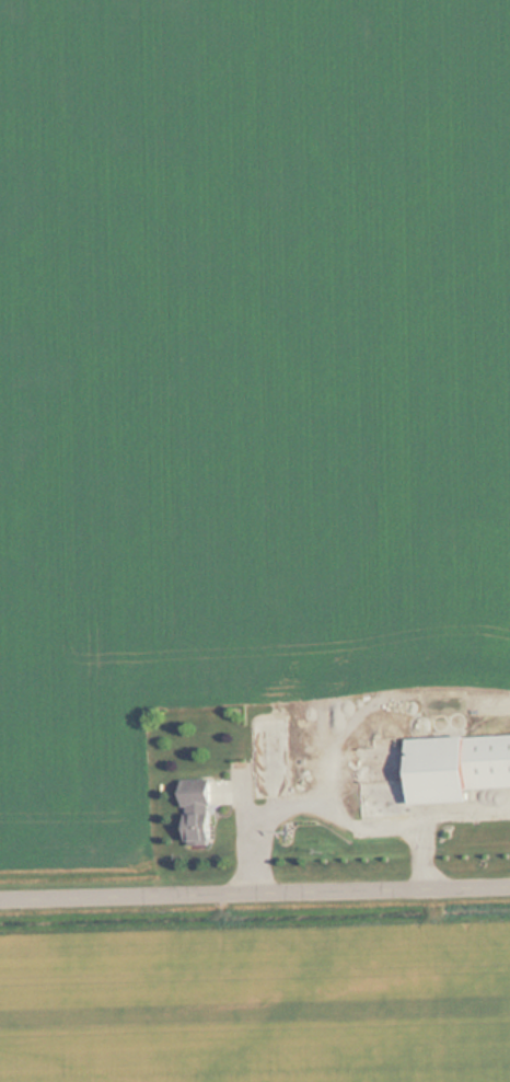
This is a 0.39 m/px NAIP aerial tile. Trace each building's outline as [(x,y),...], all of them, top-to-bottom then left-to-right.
[(252,718),(256,798),(289,796),(286,716),(252,718)] [(400,738),(400,736),(376,737),(376,746),(359,746),(362,817),(414,815),(413,803),(472,801),(471,788),(509,786),(509,734),(400,738)] [(215,790),(212,790),(212,779),(187,779),(188,841),(215,841),(215,790)]
